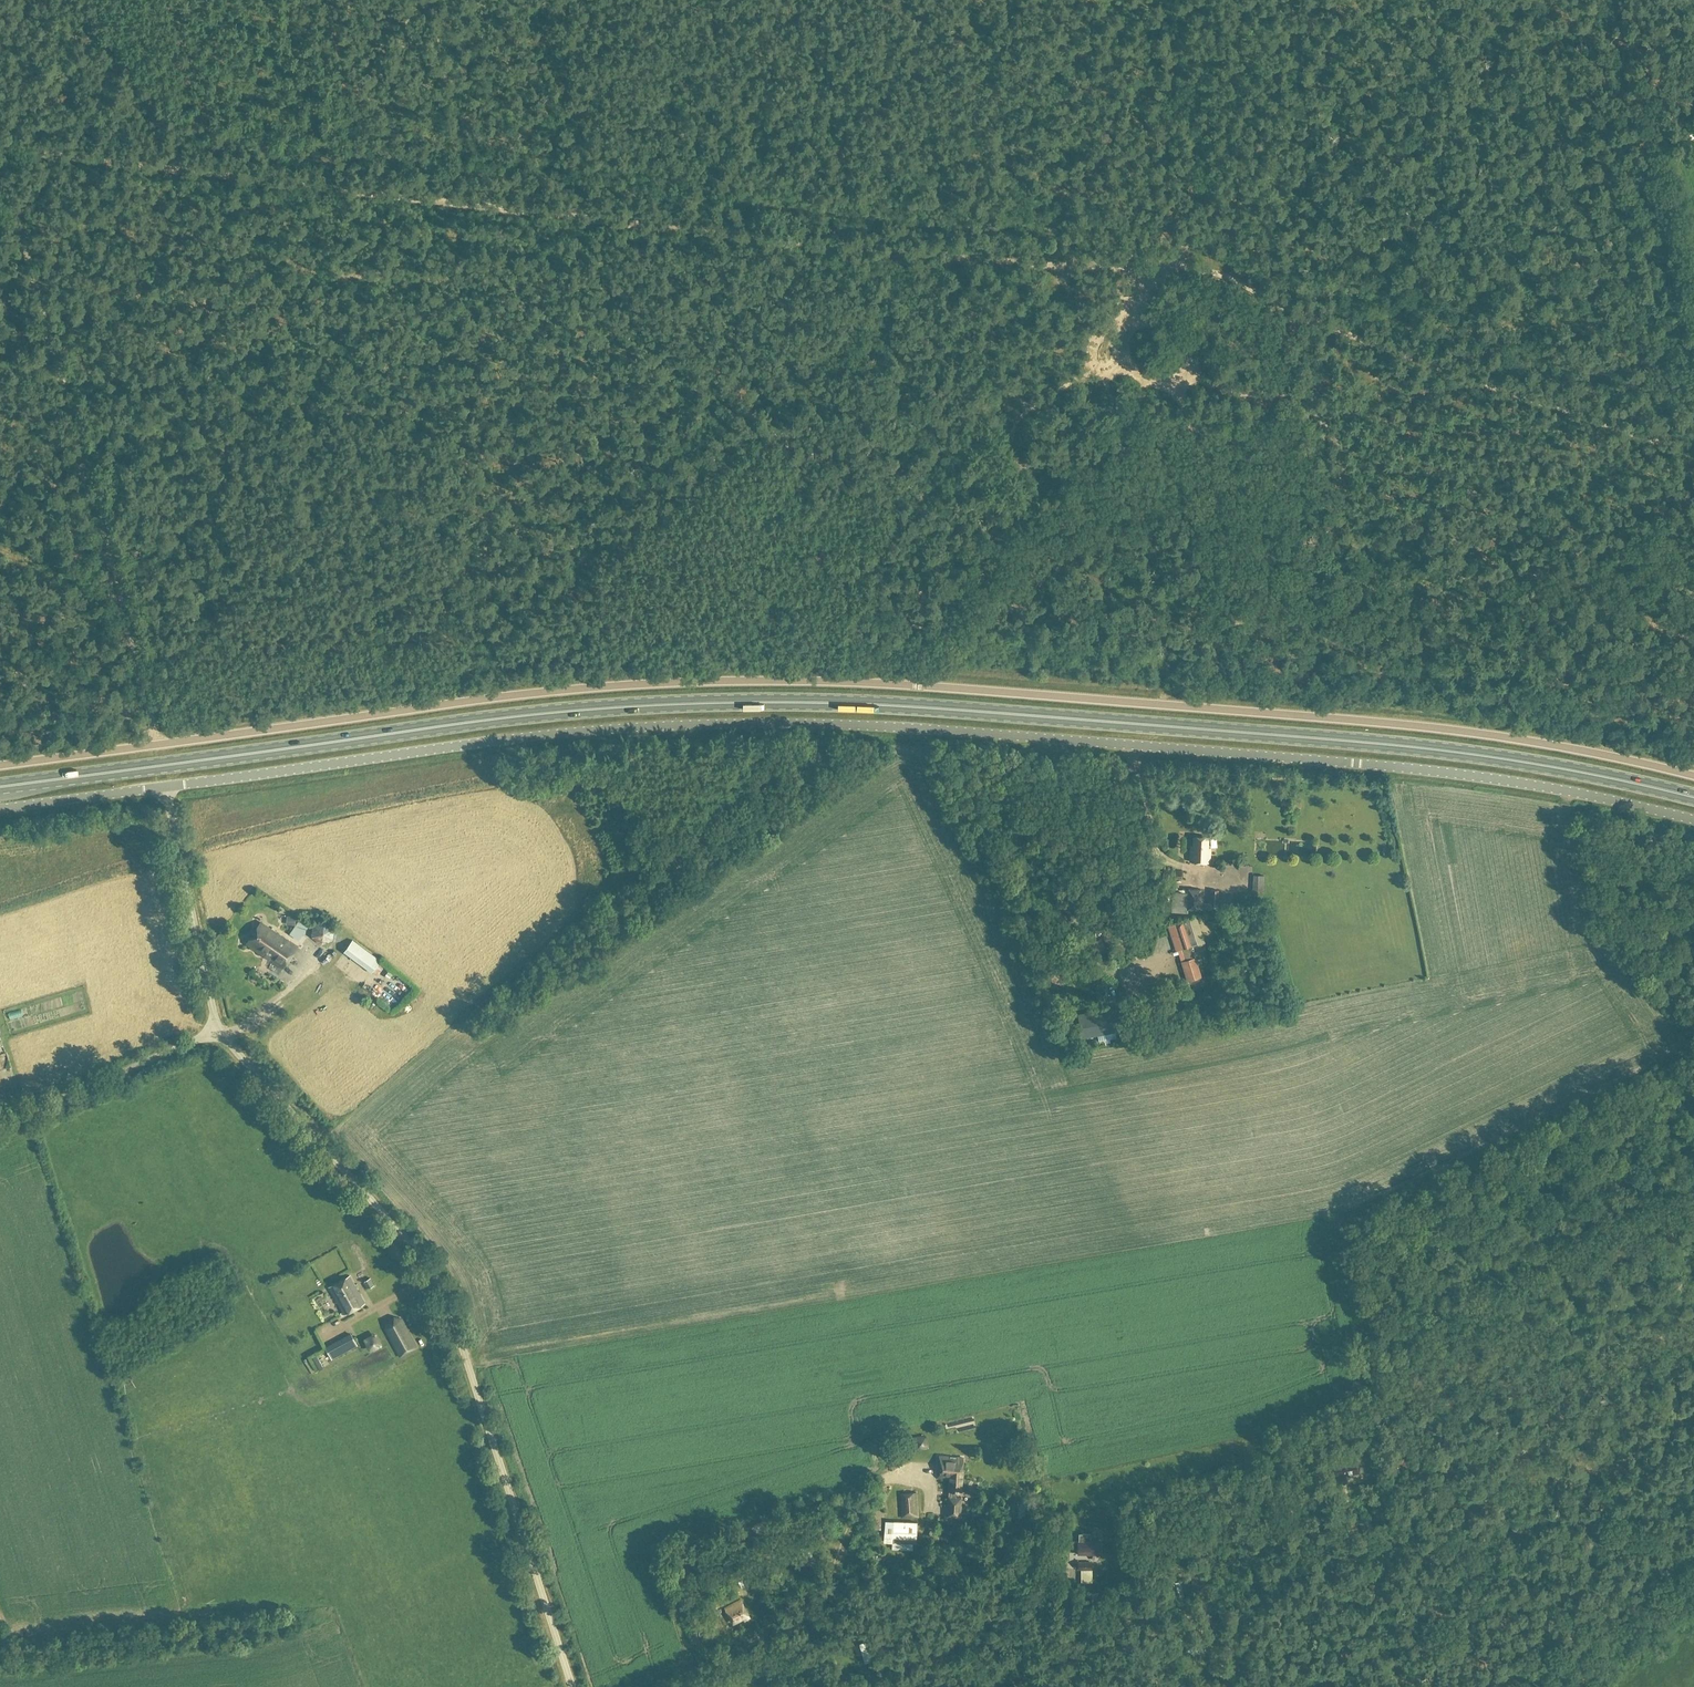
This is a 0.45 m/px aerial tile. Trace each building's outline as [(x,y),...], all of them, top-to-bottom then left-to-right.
[(1190,845),(1190,861),(1209,862),(1210,848),(1207,848),(1207,837),(1193,837),(1193,845),(1190,845)] [(1163,879),(1183,879),(1183,872),(1163,871),(1163,879)] [(1264,875),(1253,875),(1252,891),(1264,892),(1264,875)] [(1188,911),(1203,911),(1203,910),(1218,910),(1219,890),(1210,890),(1210,903),(1203,903),(1203,888),(1188,888),(1188,892),(1172,892),(1172,912),(1188,912),(1188,911)] [(295,925),(296,916),(287,916),(286,925),(295,925)] [(311,937),(321,944),(333,939),(334,927),(324,919),(313,924),(311,937)] [(1188,980),(1201,976),(1195,957),(1191,946),(1197,944),(1189,919),(1173,924),(1173,925),(1168,926),(1176,951),(1178,950),(1188,980)] [(270,940),(276,932),(261,922),(246,943),(264,955),(272,942),(270,940)] [(1117,927),(1103,937),(1111,949),(1126,939),(1117,927)] [(297,947),(276,932),(270,940),(272,942),(264,955),(283,968),(297,947)] [(384,966),(380,962),(353,941),(344,953),(371,973),(372,972),(377,976),(384,966)] [(1079,1016),(1083,1036),(1121,1028),(1117,1008),(1079,1016)] [(1164,1023),(1158,1020),(1155,1024),(1160,1028),(1164,1023)] [(344,1315),(343,1314),(364,1303),(350,1275),(329,1286),(342,1312),(340,1313),(342,1316),(344,1315)] [(367,1288),(371,1286),(374,1285),(370,1278),(363,1281),(367,1288)] [(386,1320),(383,1329),(399,1358),(418,1347),(402,1319),(394,1316),(386,1320)] [(376,1332),(363,1339),(370,1352),(382,1346),(376,1332)] [(350,1333),(325,1347),(332,1360),(357,1345),(350,1333)] [(315,1370),(320,1368),(315,1357),(310,1360),(315,1370)] [(928,1448),(926,1435),(913,1437),(915,1450),(928,1448)] [(950,1474),(962,1475),(963,1458),(940,1455),(937,1478),(949,1479),(950,1479),(950,1474)] [(1358,1473),(1357,1460),(1344,1462),(1345,1464),(1336,1465),(1337,1474),(1346,1472),(1346,1474),(1358,1473)] [(950,1479),(949,1479),(948,1491),(950,1491),(949,1497),(948,1497),(946,1515),(958,1516),(959,1498),(955,1497),(955,1492),(960,1492),(962,1475),(950,1474),(950,1479)] [(918,1516),(916,1493),(900,1494),(902,1517),(918,1516)] [(871,1499),(872,1510),(868,1510),(868,1524),(874,1524),(874,1530),(881,1530),(880,1524),(881,1524),(881,1516),(884,1516),(884,1509),(883,1499),(871,1499)] [(917,1521),(893,1521),(891,1521),(890,1542),(916,1544),(917,1521)] [(1090,1534),(1079,1534),(1079,1541),(1078,1541),(1078,1553),(1100,1553),(1100,1541),(1090,1541),(1090,1534)] [(684,1572),(699,1571),(697,1556),(682,1557),(684,1572)] [(1190,1591),(1187,1579),(1175,1582),(1179,1598),(1184,1597),(1183,1593),(1190,1591)] [(1101,1593),(1091,1593),(1091,1602),(1101,1602),(1101,1593)] [(741,1602),(725,1609),(732,1623),(742,1618),(744,1622),(749,1620),(741,1602)] [(1165,1643),(1160,1638),(1156,1643),(1161,1647),(1165,1643)] [(1183,1651),(1186,1658),(1206,1650),(1203,1643),(1183,1651)]
